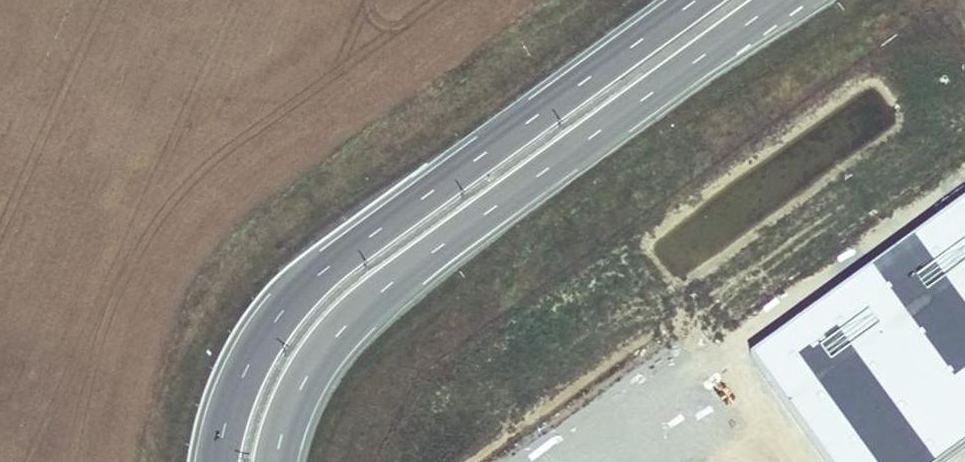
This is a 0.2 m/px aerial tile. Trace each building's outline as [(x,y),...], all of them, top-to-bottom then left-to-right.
[(828,461),(951,461),(964,452),(964,206),(753,359),(828,461)]
